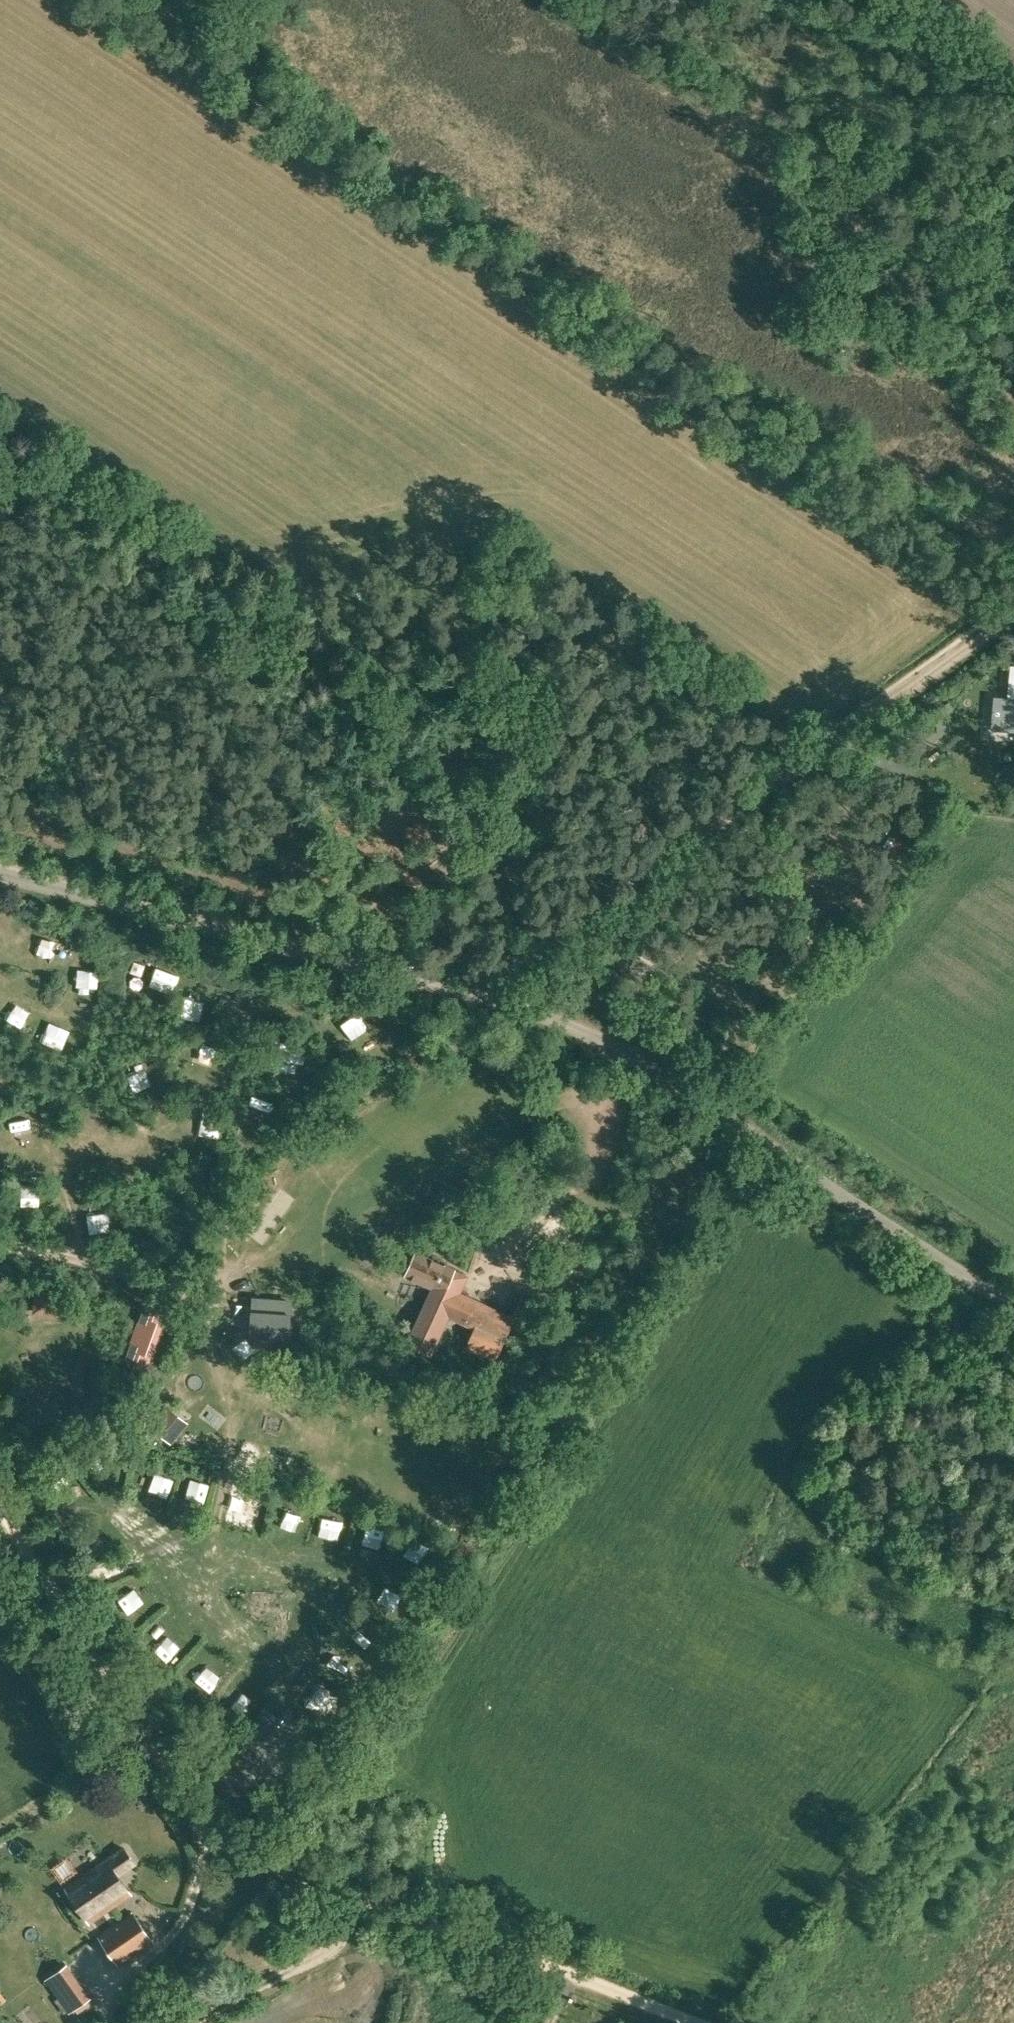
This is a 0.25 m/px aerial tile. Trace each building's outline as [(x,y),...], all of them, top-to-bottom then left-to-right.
[(1013,697),(997,696),(993,729),(1013,731),(1013,693),(1013,697)] [(962,743),(967,732),(954,726),(949,737),(962,743)] [(646,963),(634,954),(627,965),(639,973),(646,963)] [(494,1359),(505,1336),(496,1332),(504,1314),(458,1292),(466,1276),(454,1270),(454,1269),(418,1253),(408,1274),(434,1286),(407,1343),(430,1354),(448,1315),(475,1328),(466,1346),(494,1359)] [(282,1330),(282,1294),(245,1294),(245,1331),(282,1330)] [(162,1311),(144,1305),(125,1357),(143,1364),(162,1311)] [(186,1409),(168,1430),(179,1439),(197,1418),(186,1409)] [(117,1873),(134,1861),(124,1847),(66,1888),(89,1922),(131,1893),(117,1873)] [(152,1940),(133,1913),(99,1936),(118,1964),(152,1940)] [(46,1978),(54,1990),(74,1976),(66,1965),(46,1978)]
